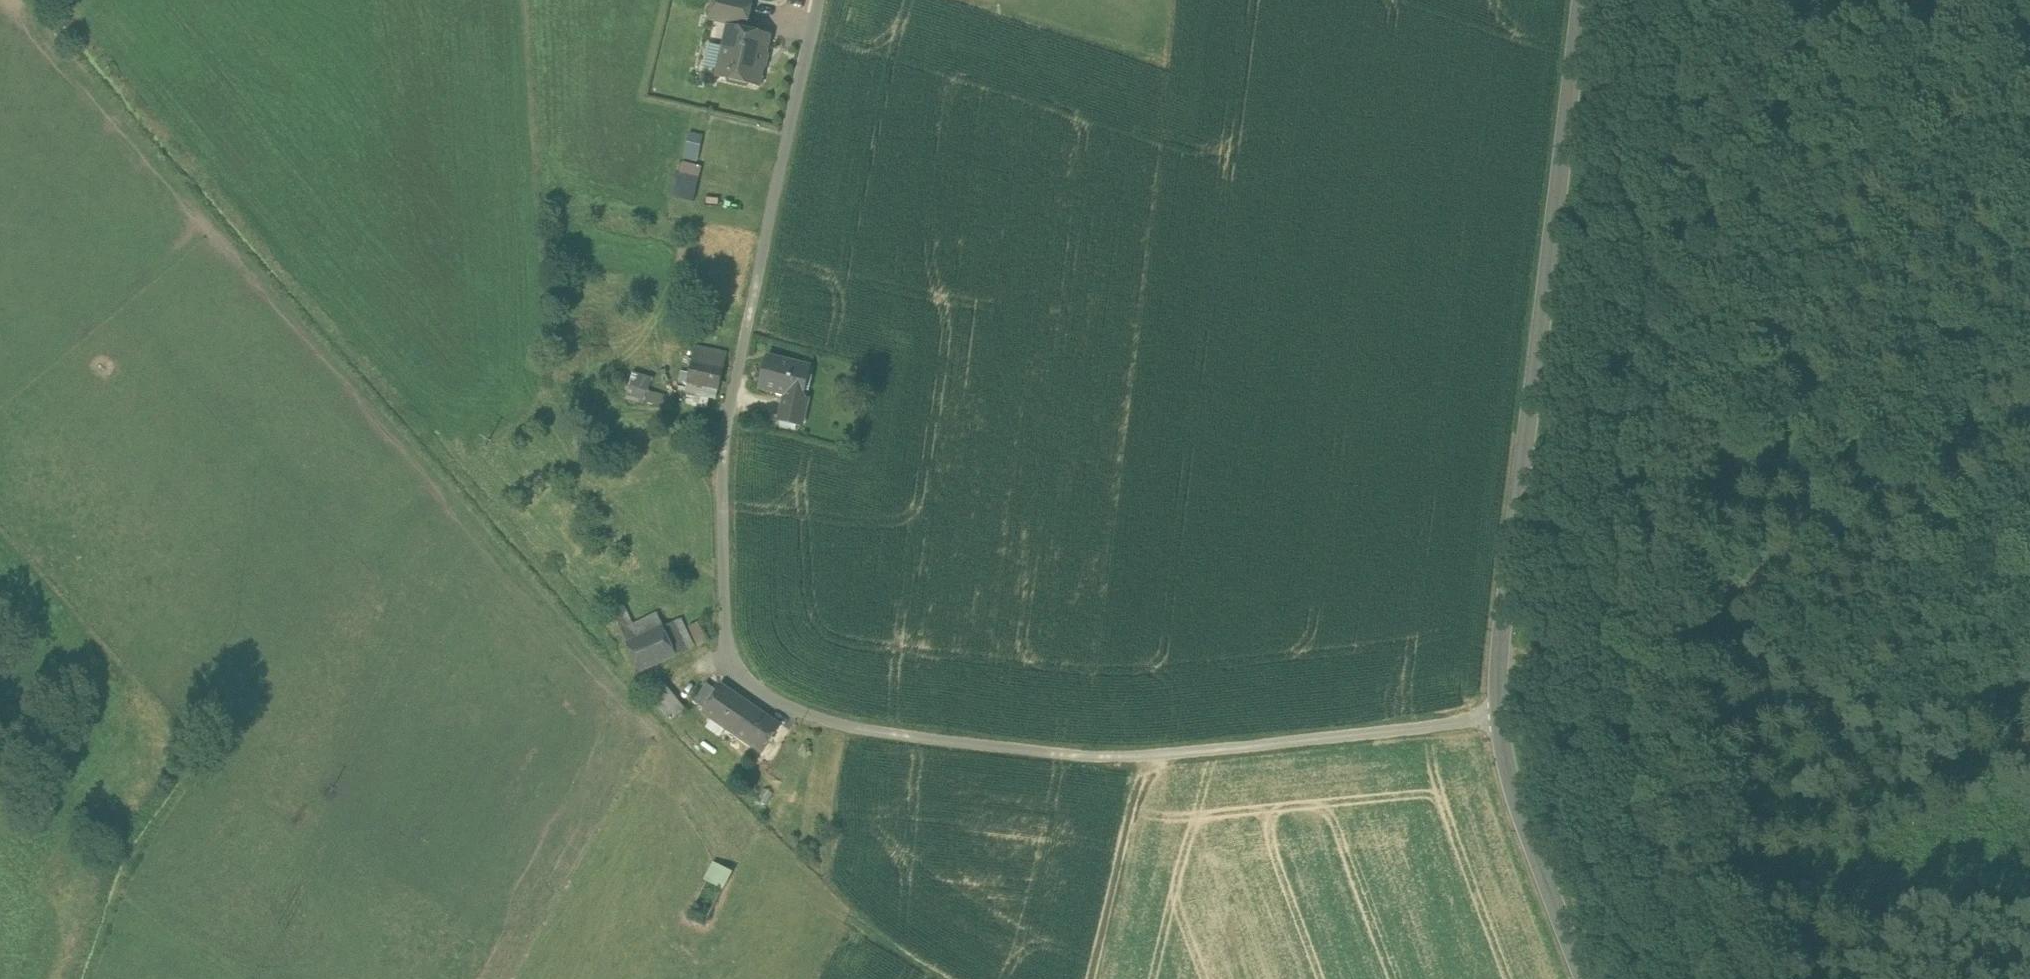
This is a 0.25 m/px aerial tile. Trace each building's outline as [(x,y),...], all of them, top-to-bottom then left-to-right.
[(711,18),(746,26),(752,0),(716,0),(711,18)] [(769,36),(730,28),(726,47),(721,70),(720,75),(758,84),(769,36)] [(705,67),(721,70),(726,47),(710,43),(705,67)] [(691,133),(686,158),(699,161),(704,135),(691,133)] [(684,162),(681,173),(700,176),(702,165),(684,162)] [(695,201),(700,176),(681,173),(676,172),(672,196),(695,201)] [(728,353),(695,346),(688,381),(720,388),(728,353)] [(811,366),(768,356),(761,387),(786,393),(780,420),(782,421),(781,425),(792,428),(793,423),(802,425),(809,397),(804,396),(811,366)] [(646,402),(649,391),(653,377),(634,371),(626,398),(645,404),(646,402)] [(649,391),(646,402),(664,405),(666,394),(649,391)] [(710,398),(687,393),(685,405),(708,409),(710,398)] [(658,611),(634,624),(624,604),(613,611),(641,671),(677,654),(664,625),(658,611)] [(682,617),(664,625),(677,654),(695,646),(682,617)] [(708,640),(699,621),(689,626),(698,644),(708,640)] [(649,693),(656,701),(670,689),(663,681),(649,693)] [(707,682),(695,700),(704,707),(717,689),(707,682)] [(752,703),(722,683),(703,712),(762,753),(782,724),(752,703)] [(670,689),(656,701),(671,720),(686,708),(670,689)] [(717,863),(707,881),(724,890),(733,871),(717,863)]
